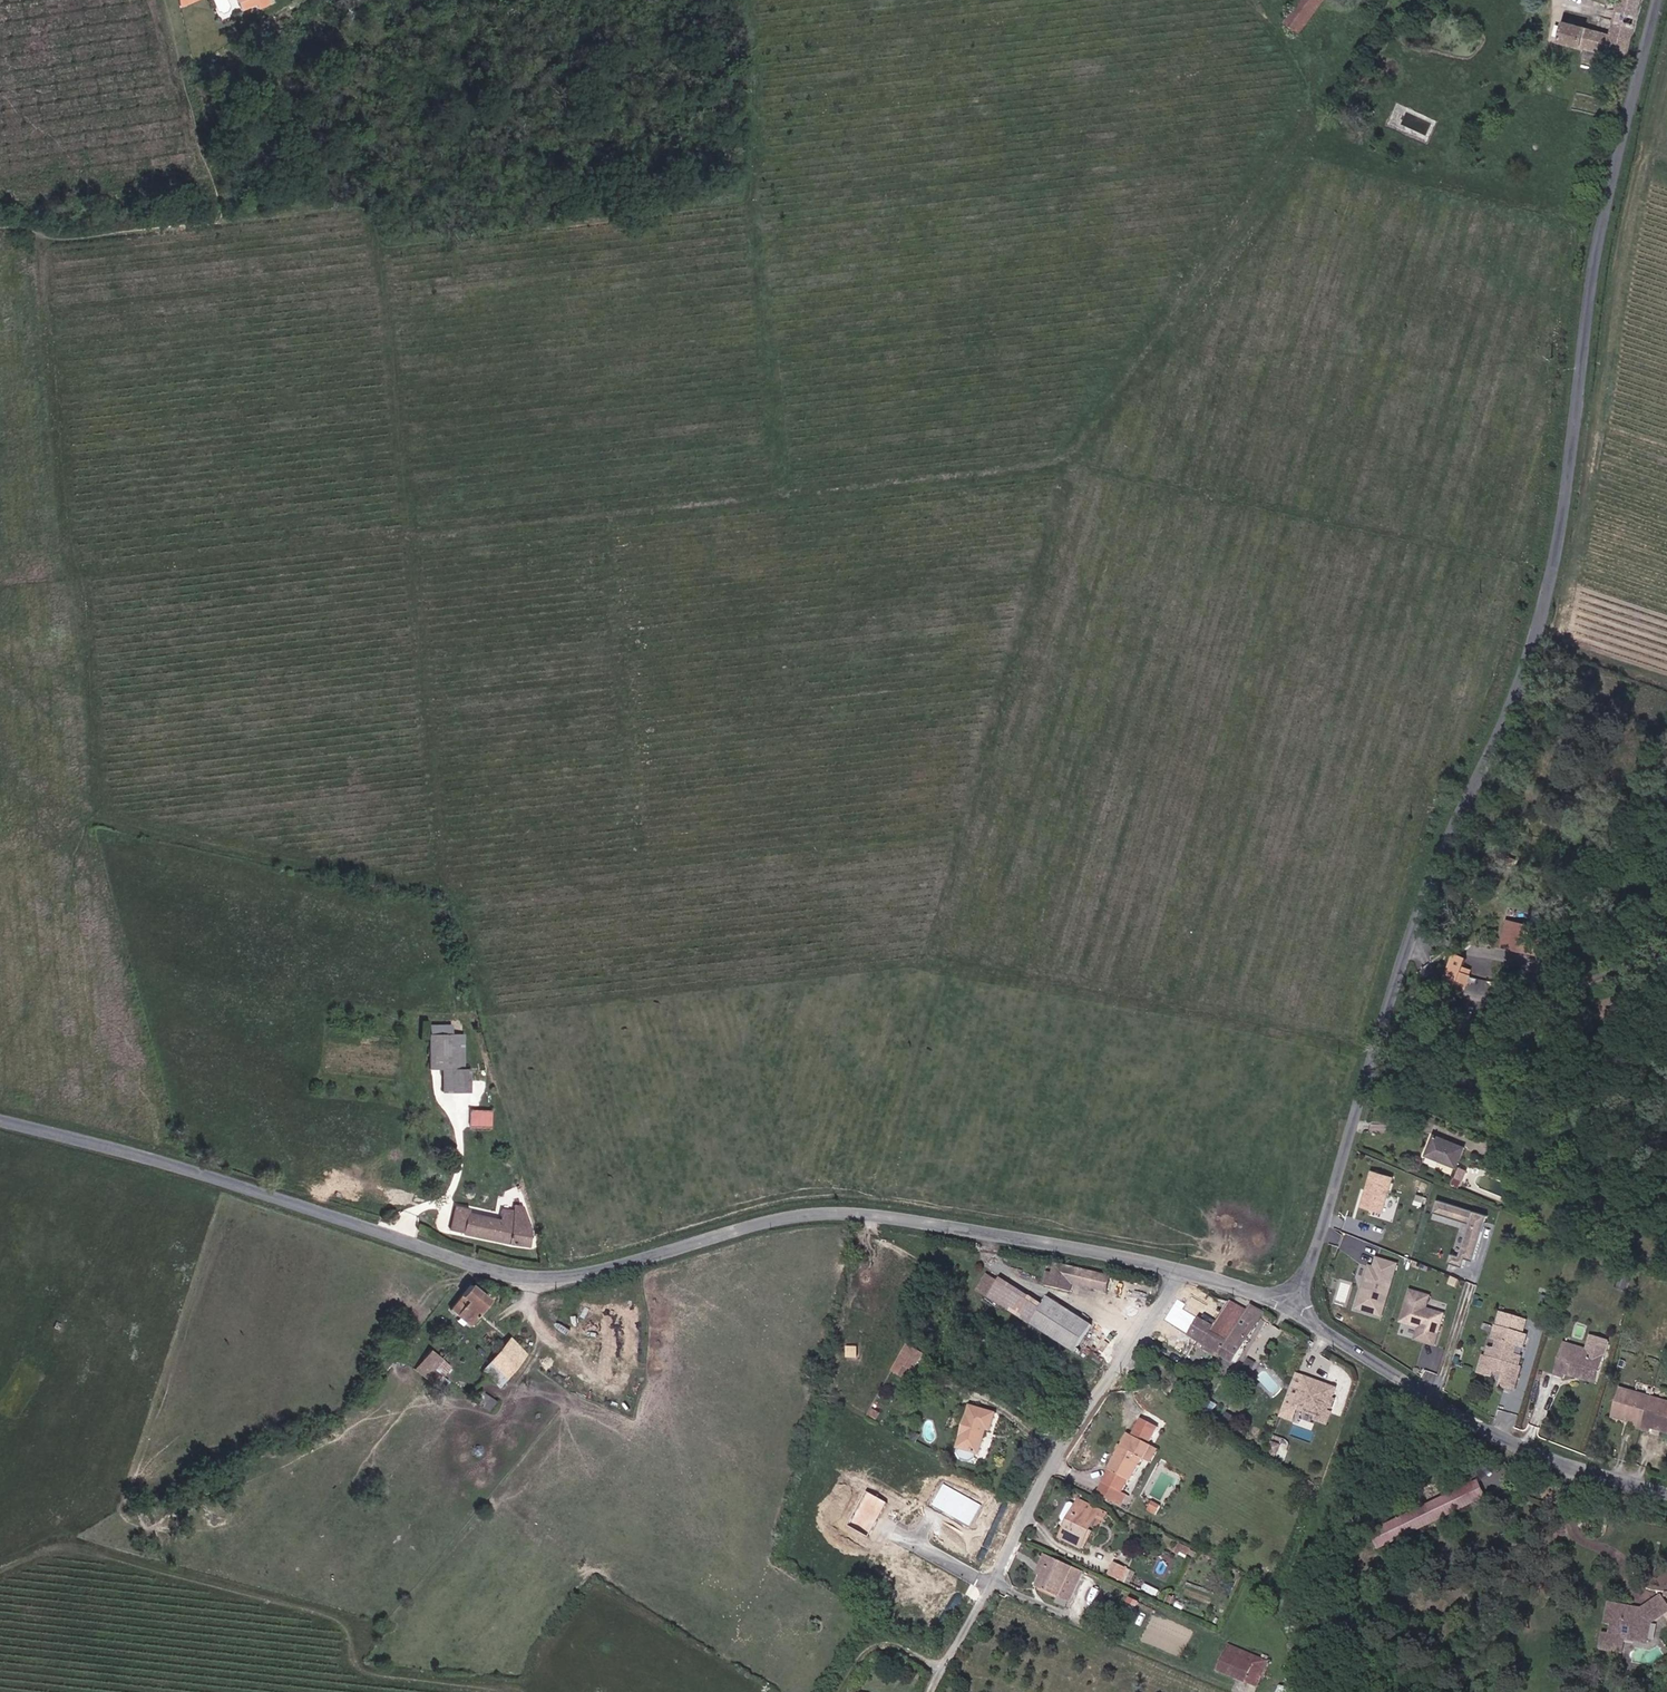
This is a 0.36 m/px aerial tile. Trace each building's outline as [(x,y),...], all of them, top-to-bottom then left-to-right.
[(1305,25),(1328,0),(1305,0),(1293,14),(1305,25)] [(1636,58),(1649,0),(1625,0),(1617,32),(1596,26),(1591,46),(1608,50),(1608,55),(1618,58),(1621,54),(1636,58)] [(1570,40),(1591,46),(1596,26),(1575,20),(1570,40)] [(1505,944),(1521,949),(1526,933),(1517,931),(1518,923),(1510,923),(1505,944)] [(1442,979),(1451,982),(1458,958),(1448,955),(1442,979)] [(454,1023),(431,1023),(431,1068),(443,1068),(443,1091),(473,1091),(473,1067),(465,1067),(465,1032),(454,1032),(454,1023)] [(471,1126),(493,1126),(493,1109),(471,1109),(471,1126)] [(1433,1157),(1461,1167),(1470,1145),(1442,1134),(1433,1157)] [(1528,1154),(1505,1145),(1501,1154),(1524,1163),(1528,1154)] [(1471,1168),(1465,1166),(1460,1180),(1466,1182),(1471,1168)] [(1370,1169),(1360,1206),(1383,1213),(1382,1217),(1396,1221),(1402,1199),(1388,1195),(1393,1175),(1370,1169)] [(380,1196),(392,1200),(396,1183),(398,1178),(387,1175),(380,1196)] [(406,1203),(408,1195),(410,1186),(396,1183),(392,1200),(406,1203)] [(494,1215),(482,1211),(485,1201),(469,1196),(464,1211),(453,1208),(448,1225),(489,1238),(494,1215)] [(1472,1259),(1484,1212),(1436,1199),(1432,1211),(1467,1221),(1458,1254),(1450,1252),(1448,1261),(1460,1265),(1463,1256),(1472,1259)] [(489,1238),(504,1243),(512,1210),(485,1201),(482,1211),(494,1215),(489,1238)] [(527,1241),(520,1239),(525,1220),(522,1219),(524,1214),(512,1210),(504,1243),(514,1245),(525,1249),(527,1241)] [(1472,1260),(1485,1263),(1498,1221),(1485,1217),(1472,1260)] [(500,1261),(509,1264),(514,1245),(504,1243),(500,1261)] [(1384,1317),(1400,1263),(1371,1255),(1356,1309),(1384,1317)] [(1115,1289),(1117,1276),(1067,1265),(1065,1273),(1058,1273),(1055,1286),(1085,1291),(1087,1283),(1115,1289)] [(413,1285),(424,1292),(434,1276),(422,1269),(413,1285)] [(993,1294),(1002,1280),(992,1273),(982,1287),(993,1294)] [(1000,1299),(1010,1285),(1002,1280),(993,1294),(1000,1299)] [(447,1310),(465,1323),(487,1295),(470,1281),(447,1310)] [(1055,1297),(1047,1310),(1010,1285),(1000,1299),(1080,1353),(1098,1327),(1055,1297)] [(1170,1323),(1229,1355),(1252,1312),(1212,1297),(1215,1293),(1208,1292),(1193,1285),(1170,1323)] [(1429,1308),(1432,1293),(1409,1289),(1401,1323),(1417,1327),(1414,1341),(1438,1346),(1445,1311),(1429,1308)] [(1229,1355),(1244,1363),(1273,1313),(1256,1305),(1252,1312),(1229,1355)] [(1521,1318),(1508,1315),(1504,1328),(1518,1332),(1521,1318)] [(381,1331),(391,1336),(397,1326),(386,1320),(381,1331)] [(1518,1332),(1504,1328),(1501,1339),(1508,1341),(1505,1352),(1503,1361),(1495,1359),(1492,1358),(1487,1373),(1501,1377),(1501,1374),(1502,1371),(1513,1374),(1512,1377),(1509,1387),(1523,1390),(1529,1368),(1526,1368),(1529,1358),(1521,1355),(1523,1345),(1530,1347),(1533,1336),(1518,1332)] [(485,1364),(506,1380),(525,1354),(504,1339),(485,1364)] [(1579,1346),(1571,1344),(1566,1359),(1574,1361),(1579,1346)] [(910,1346),(899,1366),(917,1376),(928,1356),(910,1346)] [(1574,1361),(1566,1359),(1561,1375),(1570,1378),(1571,1376),(1604,1386),(1613,1357),(1579,1346),(1574,1361)] [(429,1365),(437,1355),(426,1348),(419,1357),(429,1365)] [(1495,1359),(1503,1361),(1505,1352),(1497,1349),(1495,1359)] [(423,1374),(429,1365),(419,1357),(412,1366),(423,1374)] [(917,1376),(899,1366),(897,1370),(915,1380),(917,1376)] [(1302,1408),(1329,1417),(1330,1415),(1336,1417),(1339,1407),(1334,1406),(1337,1399),(1340,1401),(1345,1388),(1313,1377),(1302,1408)] [(1618,1416),(1632,1419),(1638,1393),(1625,1390),(1618,1416)] [(1666,1427),(1666,1400),(1638,1393),(1632,1419),(1640,1421),(1638,1427),(1656,1432),(1657,1425),(1666,1427)] [(1005,1415),(979,1405),(963,1449),(981,1456),(990,1431),(998,1434),(1005,1415)] [(1137,1434),(1112,1480),(1133,1491),(1149,1458),(1156,1444),(1137,1434)] [(1156,1444),(1149,1458),(1156,1462),(1163,1448),(1156,1444)] [(1480,1494),(1471,1475),(1457,1483),(1467,1500),(1480,1494)] [(1133,1491),(1112,1480),(1106,1490),(1127,1501),(1133,1491)] [(1393,1538),(1467,1500),(1457,1483),(1384,1522),(1393,1538)] [(1097,1535),(1105,1519),(1109,1520),(1112,1512),(1103,1508),(1102,1510),(1089,1505),(1087,1509),(1082,1506),(1077,1504),(1073,1505),(1067,1518),(1068,1521),(1074,1524),(1097,1535)] [(1393,1538),(1384,1522),(1370,1529),(1379,1546),(1393,1538)] [(1090,1550),(1097,1535),(1074,1524),(1066,1539),(1090,1550)] [(1041,1571),(1048,1575),(1057,1558),(1050,1554),(1041,1571)] [(1090,1572),(1057,1558),(1048,1575),(1042,1588),(1063,1598),(1065,1594),(1076,1600),(1090,1572)] [(1132,1581),(1136,1570),(1123,1565),(1119,1575),(1132,1581)] [(1065,1594),(1063,1598),(1074,1603),(1076,1600),(1065,1594)] [(1658,1600),(1666,1612),(1666,1597),(1665,1594),(1658,1600)] [(1658,1600),(1644,1610),(1643,1615),(1637,1615),(1637,1613),(1610,1609),(1608,1629),(1617,1631),(1615,1638),(1608,1638),(1607,1642),(1611,1648),(1610,1654),(1623,1656),(1626,1640),(1652,1643),(1654,1623),(1666,1613),(1666,1612),(1658,1600)] [(1257,1665),(1218,1650),(1211,1670),(1250,1685),(1257,1665)]
